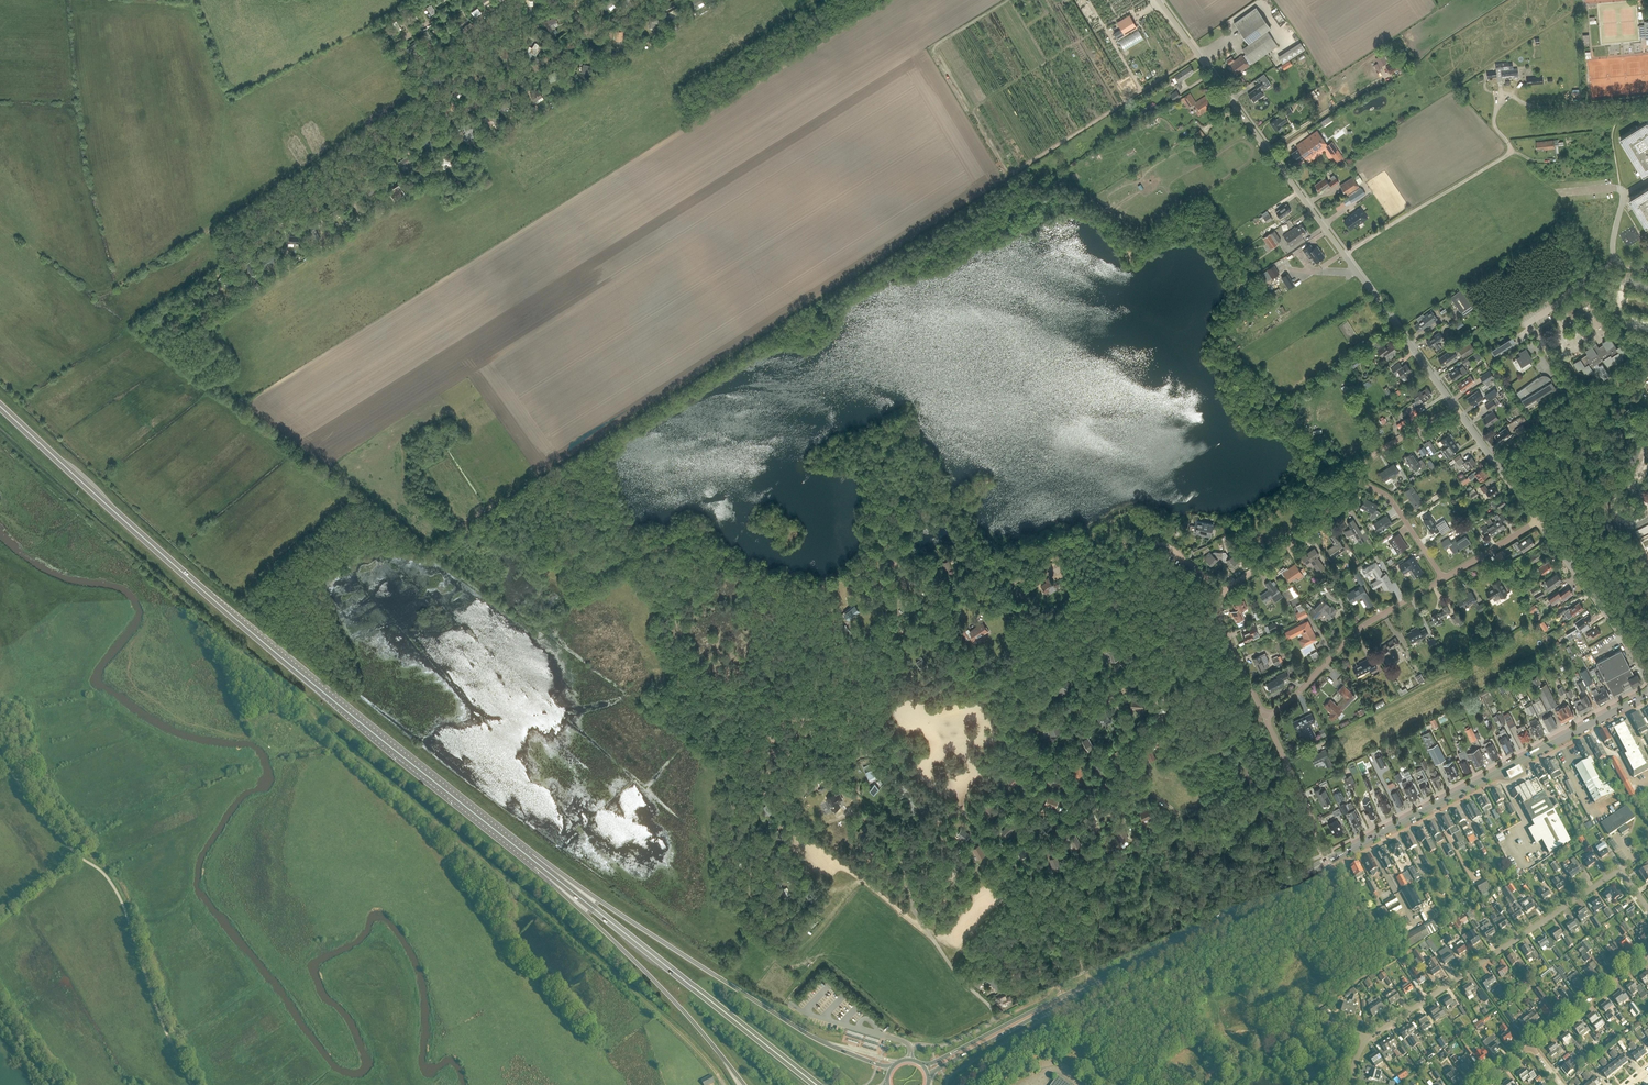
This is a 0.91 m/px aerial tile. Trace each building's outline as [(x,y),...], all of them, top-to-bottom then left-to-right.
[(529,1),(529,0),(525,0),(525,6),(527,6),(527,11),(531,11),(531,6),(533,6),(533,1),(529,1)] [(602,5),(605,10),(614,4),(611,0),(609,0),(602,5)] [(669,12),(678,7),(674,0),(665,5),(669,12)] [(1636,3),(1598,6),(1601,45),(1630,42),(1640,41),(1636,3)] [(1232,56),(1227,60),(1230,65),(1228,67),(1233,74),(1235,73),(1236,74),(1260,58),(1277,46),(1267,31),(1271,28),(1256,7),(1234,23),(1244,36),(1249,43),(1250,44),(1242,49),(1245,53),(1242,55),(1235,60),(1232,56)] [(482,13),(478,8),(471,13),(476,19),(477,18),(476,17),(482,13)] [(1272,15),(1280,26),(1286,22),(1278,10),(1272,15)] [(1137,28),(1129,16),(1118,23),(1117,23),(1120,28),(1113,33),(1117,39),(1124,34),(1125,36),(1137,28)] [(557,23),(555,17),(544,22),(548,30),(552,29),(551,26),(557,23)] [(651,18),(649,27),(654,28),(655,23),(658,23),(659,20),(651,18)] [(1640,31),(1645,30),(1646,39),(1647,39),(1647,22),(1645,22),(1645,26),(1639,26),(1639,28),(1640,28),(1640,31)] [(428,29),(425,32),(431,43),(435,41),(428,29)] [(1162,47),(1163,47),(1173,40),(1170,35),(1167,36),(1165,34),(1157,39),(1154,41),(1158,46),(1160,44),(1162,47)] [(407,47),(410,52),(418,46),(415,41),(407,47)] [(1301,42),(1278,56),(1283,64),(1306,50),(1301,42)] [(542,47),(535,43),(530,52),(536,56),(542,47)] [(1381,67),(1387,63),(1382,55),(1376,59),(1381,67)] [(1400,68),(1401,67),(1398,61),(1386,68),(1390,74),(1400,68)] [(1509,69),(1509,62),(1495,64),(1496,72),(1492,72),(1492,71),(1488,72),(1488,77),(1501,75),(1502,78),(1514,76),(1514,79),(1519,78),(1518,68),(1509,69)] [(583,64),(581,72),(590,74),(592,66),(583,64)] [(1181,81),(1189,76),(1189,75),(1194,72),(1190,66),(1174,76),(1175,77),(1173,78),(1176,83),(1178,81),(1179,83),(1175,85),(1178,90),(1182,87),(1180,84),(1182,84),(1182,82),(1181,81)] [(469,71),(477,81),(480,78),(471,69),(469,71)] [(550,83),(560,77),(556,70),(546,75),(550,83)] [(1260,83),(1259,82),(1255,85),(1257,87),(1248,93),(1254,102),(1264,95),(1262,92),(1260,90),(1265,86),(1266,88),(1272,84),(1267,77),(1261,81),(1260,83)] [(457,87),(450,94),(455,98),(461,91),(457,87)] [(535,102),(543,97),(538,89),(530,95),(535,102)] [(1177,90),(1170,94),(1174,101),(1181,96),(1177,90)] [(1310,93),(1315,103),(1320,100),(1315,90),(1310,93)] [(1182,98),(1188,107),(1194,103),(1197,108),(1194,109),(1199,116),(1214,106),(1212,102),(1214,101),(1211,97),(1209,98),(1207,95),(1195,103),(1189,94),(1182,98)] [(1284,111),(1288,116),(1294,112),(1291,108),(1293,107),(1291,105),(1284,111)] [(1277,118),(1270,123),(1276,131),(1278,129),(1280,131),(1284,129),(1281,125),(1288,121),(1284,115),(1277,119),(1277,118)] [(1620,138),(1623,143),(1625,146),(1644,176),(1647,174),(1647,122),(1628,133),(1620,138)] [(472,126),(470,127),(469,123),(464,125),(466,129),(465,129),(467,133),(468,133),(470,137),(474,135),(472,131),(474,130),(472,126)] [(1202,128),(1197,132),(1201,137),(1206,134),(1202,128)] [(1317,131),(1297,146),(1299,148),(1292,153),(1298,161),(1301,159),(1303,161),(1306,158),(1307,160),(1326,146),(1338,163),(1344,159),(1343,157),(1332,142),(1327,145),(1317,131)] [(1555,149),(1555,146),(1564,145),(1564,141),(1559,142),(1558,140),(1536,142),(1537,149),(1543,148),(1543,150),(1555,149)] [(408,156),(398,162),(402,167),(411,161),(408,156)] [(425,170),(420,173),(426,180),(430,176),(425,170)] [(1354,177),(1359,184),(1363,182),(1358,174),(1354,177)] [(1339,182),(1334,175),(1330,178),(1332,180),(1329,183),(1326,178),(1316,185),(1320,191),(1330,184),(1332,187),(1339,182)] [(1353,177),(1340,185),(1346,195),(1359,187),(1353,177)] [(371,196),(378,188),(373,184),(370,187),(369,186),(365,191),(371,196)] [(399,184),(388,191),(393,199),(404,193),(399,184)] [(1349,196),(1343,201),(1347,205),(1351,202),(1352,202),(1366,194),(1362,188),(1362,189),(1361,187),(1349,194),(1348,195),(1349,196)] [(1647,187),(1647,188),(1632,197),(1630,198),(1636,209),(1638,212),(1646,225),(1647,226),(1647,225),(1647,187)] [(357,201),(353,204),(359,212),(363,209),(357,201)] [(1276,212),(1280,218),(1291,210),(1287,204),(1276,212)] [(334,219),(343,214),(340,207),(330,213),(334,219)] [(1368,218),(1367,217),(1368,216),(1366,214),(1365,214),(1361,208),(1350,216),(1351,217),(1345,221),(1350,229),(1357,225),(1357,226),(1368,218)] [(1267,223),(1273,219),(1269,213),(1263,217),(1267,223)] [(308,223),(311,229),(321,224),(318,219),(308,223)] [(1292,247),(1304,239),(1302,237),(1307,233),(1302,225),(1296,228),(1296,227),(1284,236),(1292,247)] [(1263,238),(1271,249),(1278,244),(1277,242),(1281,240),(1275,230),(1263,238)] [(299,235),(287,235),(287,243),(298,243),(299,235)] [(1316,264),(1325,257),(1318,247),(1314,249),(1311,245),(1304,251),(1310,259),(1312,257),(1316,264)] [(273,254),(262,261),(265,267),(276,259),(273,254)] [(251,261),(245,264),(252,276),(257,273),(251,261)] [(1275,265),(1267,270),(1272,278),(1280,274),(1275,265)] [(1290,288),(1296,284),(1288,273),(1282,276),(1290,288)] [(223,274),(219,279),(229,286),(233,281),(223,274)] [(1283,295),(1279,288),(1272,293),(1276,300),(1283,295)] [(1464,316),(1474,309),(1475,308),(1461,290),(1451,297),(1464,316)] [(1420,322),(1415,326),(1419,332),(1424,328),(1425,329),(1438,320),(1432,311),(1425,316),(1423,314),(1417,318),(1420,322)] [(1461,320),(1455,325),(1459,329),(1464,325),(1461,320)] [(1442,346),(1440,343),(1445,339),(1440,332),(1435,336),(1427,341),(1431,348),(1435,345),(1437,349),(1442,346)] [(1594,366),(1604,360),(1608,367),(1616,362),(1617,364),(1624,359),(1622,356),(1629,351),(1624,344),(1617,348),(1610,338),(1603,342),(1604,344),(1599,347),(1597,344),(1586,351),(1588,354),(1574,363),(1579,371),(1582,369),(1587,376),(1596,370),(1594,366)] [(1511,341),(1510,342),(1509,340),(1499,346),(1497,348),(1496,348),(1492,350),(1495,356),(1515,344),(1515,343),(1514,343),(1514,342),(1513,342),(1512,341),(1511,341)] [(1470,343),(1458,350),(1462,356),(1461,360),(1462,361),(1464,359),(1464,358),(1475,351),(1470,343)] [(1387,348),(1385,345),(1378,350),(1383,356),(1385,355),(1387,357),(1390,355),(1392,356),(1394,352),(1397,350),(1392,344),(1387,348)] [(1454,348),(1453,349),(1452,349),(1439,359),(1443,365),(1457,355),(1458,354),(1458,353),(1458,352),(1455,348),(1454,348)] [(1523,356),(1517,359),(1520,362),(1516,365),(1515,364),(1515,365),(1518,369),(1518,368),(1520,370),(1522,370),(1525,370),(1532,365),(1531,365),(1529,361),(1532,359),(1527,349),(1521,353),(1523,356)] [(1350,362),(1354,368),(1362,362),(1358,356),(1356,358),(1355,356),(1351,359),(1352,361),(1350,362)] [(1568,361),(1563,363),(1568,371),(1572,368),(1568,361)] [(1398,371),(1403,377),(1401,378),(1403,381),(1410,376),(1408,373),(1412,371),(1407,364),(1402,368),(1399,364),(1392,368),(1395,373),(1398,371)] [(1458,369),(1457,368),(1450,374),(1454,380),(1462,375),(1463,376),(1468,372),(1463,366),(1458,369)] [(1490,370),(1480,377),(1485,383),(1494,377),(1490,370)] [(1526,406),(1537,400),(1538,401),(1541,399),(1540,398),(1552,390),(1553,392),(1557,390),(1552,382),(1553,382),(1551,379),(1550,379),(1549,378),(1547,377),(1545,376),(1542,377),(1539,379),(1538,378),(1517,393),(1526,406)] [(1473,383),(1469,377),(1458,385),(1462,391),(1473,383)] [(1342,387),(1347,397),(1351,395),(1349,391),(1352,389),(1351,386),(1347,388),(1346,385),(1342,387)] [(1421,391),(1413,396),(1416,401),(1419,399),(1421,398),(1430,391),(1427,388),(1422,392),(1421,391)] [(1494,389),(1485,395),(1489,400),(1498,393),(1494,389)] [(1416,401),(1408,407),(1412,411),(1415,409),(1432,397),(1432,396),(1432,395),(1430,391),(1421,398),(1419,399),(1416,401)] [(1478,391),(1468,398),(1472,405),(1478,401),(1478,402),(1483,398),(1478,391)] [(1496,397),(1485,404),(1490,411),(1497,406),(1496,405),(1500,403),(1496,397)] [(1412,411),(1409,413),(1413,419),(1419,415),(1415,409),(1412,411)] [(1483,419),(1488,426),(1498,418),(1493,412),(1483,419)] [(1523,424),(1515,430),(1519,435),(1527,430),(1523,424)] [(1500,442),(1504,439),(1505,440),(1511,435),(1507,428),(1495,436),(1500,442)] [(1451,434),(1450,435),(1439,443),(1441,446),(1444,444),(1446,447),(1444,449),(1445,449),(1455,441),(1452,438),(1453,437),(1451,434)] [(1458,443),(1457,444),(1455,441),(1445,449),(1444,449),(1442,450),(1448,458),(1453,455),(1452,454),(1461,447),(1458,443)] [(1424,446),(1418,450),(1422,455),(1428,452),(1424,446)] [(1322,458),(1323,459),(1322,459),(1326,466),(1331,463),(1326,454),(1322,456),(1319,451),(1314,454),(1317,460),(1322,458)] [(1414,469),(1420,466),(1422,469),(1427,466),(1422,459),(1419,461),(1413,452),(1406,457),(1414,469)] [(1468,471),(1477,464),(1471,457),(1464,462),(1461,458),(1462,458),(1459,455),(1453,460),(1459,466),(1462,464),(1468,471)] [(1385,481),(1399,472),(1394,464),(1380,473),(1385,481)] [(1476,476),(1480,482),(1487,477),(1481,470),(1477,474),(1475,475),(1474,473),(1468,477),(1471,480),(1476,476)] [(1495,486),(1489,490),(1485,485),(1481,488),(1485,493),(1487,492),(1491,497),(1498,492),(1495,486)] [(1420,505),(1423,503),(1413,487),(1405,492),(1414,506),(1419,503),(1420,505)] [(1474,489),(1469,493),(1472,499),(1479,495),(1476,491),(1475,491),(1474,489)] [(1446,495),(1443,490),(1437,494),(1440,499),(1446,495)] [(1495,510),(1499,508),(1507,503),(1503,497),(1495,502),(1493,499),(1489,502),(1491,504),(1495,510)] [(1361,507),(1372,513),(1370,517),(1372,520),(1381,514),(1381,513),(1379,511),(1376,510),(1378,505),(1365,498),(1361,507)] [(1431,533),(1434,531),(1436,533),(1441,530),(1443,534),(1450,529),(1446,523),(1438,528),(1431,516),(1432,516),(1430,512),(1423,516),(1426,519),(1424,521),(1431,533)] [(1497,520),(1493,522),(1499,532),(1506,528),(1503,522),(1507,520),(1503,514),(1499,516),(1498,514),(1494,516),(1497,520)] [(1392,523),(1387,515),(1374,524),(1381,534),(1388,529),(1387,527),(1392,523)] [(1471,522),(1473,525),(1484,519),(1482,515),(1474,519),(1474,520),(1471,522)] [(1364,528),(1360,530),(1353,519),(1348,522),(1351,528),(1345,532),(1348,537),(1354,533),(1361,543),(1370,537),(1364,528)] [(1464,520),(1458,523),(1462,529),(1467,526),(1464,520)] [(1195,527),(1190,526),(1189,532),(1211,536),(1212,531),(1214,522),(1212,522),(1211,524),(1196,521),(1195,527)] [(1499,532),(1493,522),(1487,526),(1487,525),(1482,528),(1485,534),(1489,531),(1492,536),(1499,532)] [(1399,534),(1390,540),(1398,553),(1408,547),(1399,534)] [(1340,541),(1340,542),(1335,535),(1330,538),(1335,545),(1328,550),(1333,557),(1345,549),(1340,541)] [(1470,543),(1465,535),(1452,543),(1449,539),(1443,543),(1446,548),(1450,546),(1455,553),(1470,543)] [(1513,543),(1518,550),(1533,540),(1531,536),(1519,544),(1517,541),(1513,543)] [(1533,540),(1518,550),(1520,553),(1523,551),(1523,552),(1536,544),(1533,540)] [(1194,551),(1196,555),(1204,551),(1205,551),(1209,548),(1208,546),(1194,551)] [(1317,557),(1320,555),(1315,548),(1302,557),(1307,564),(1311,561),(1318,571),(1325,567),(1317,557)] [(1543,557),(1542,555),(1544,554),(1541,550),(1539,551),(1538,550),(1529,556),(1534,563),(1543,557)] [(1217,560),(1222,560),(1223,552),(1220,552),(1218,555),(1215,552),(1213,554),(1210,552),(1205,558),(1209,561),(1208,563),(1211,566),(1212,565),(1213,565),(1217,560)] [(1231,566),(1233,565),(1234,566),(1238,564),(1237,562),(1240,560),(1236,553),(1230,558),(1226,552),(1223,552),(1222,560),(1227,561),(1231,566)] [(1374,556),(1378,562),(1382,560),(1379,554),(1374,556)] [(1502,554),(1496,558),(1499,563),(1505,558),(1502,554)] [(1416,561),(1417,560),(1414,556),(1407,561),(1407,562),(1399,566),(1404,574),(1412,569),(1417,577),(1423,573),(1416,561)] [(943,563),(946,571),(952,569),(949,561),(943,563)] [(1549,561),(1545,565),(1545,564),(1539,568),(1544,575),(1554,567),(1549,561)] [(1389,580),(1390,579),(1386,572),(1383,574),(1376,562),(1363,570),(1366,575),(1373,571),(1378,580),(1372,584),(1374,589),(1382,584),(1385,590),(1393,585),(1389,580)] [(1284,568),(1281,571),(1284,576),(1285,575),(1290,582),(1297,577),(1299,579),(1304,575),(1296,564),(1288,569),(1288,568),(1285,569),(1284,568)] [(1353,572),(1361,585),(1365,583),(1357,570),(1353,572)] [(1545,587),(1560,576),(1557,572),(1545,581),(1546,582),(1543,584),(1545,587)] [(1563,580),(1560,576),(1545,587),(1547,591),(1551,588),(1551,589),(1563,580)] [(1048,577),(1045,579),(1047,582),(1041,586),(1046,594),(1056,587),(1056,588),(1059,585),(1057,581),(1054,583),(1052,579),(1050,580),(1048,577)] [(1276,602),(1284,597),(1276,585),(1275,586),(1271,580),(1265,584),(1269,590),(1260,596),(1265,602),(1272,597),(1276,602)] [(1330,580),(1324,583),(1328,590),(1334,587),(1330,580)] [(1490,599),(1494,597),(1496,600),(1501,597),(1501,598),(1508,594),(1499,580),(1493,584),(1495,587),(1486,593),(1490,599)] [(1508,580),(1503,582),(1508,590),(1512,588),(1508,580)] [(1529,586),(1533,594),(1541,590),(1538,584),(1535,586),(1533,583),(1529,586)] [(1367,593),(1362,585),(1347,594),(1354,606),(1352,602),(1362,596),(1368,607),(1373,604),(1367,593)] [(1549,598),(1553,605),(1560,600),(1561,602),(1573,593),(1569,588),(1561,594),(1558,591),(1549,598)] [(1291,599),(1290,598),(1286,590),(1283,592),(1287,601),(1286,601),(1288,604),(1291,603),(1289,600),(1291,599)] [(1544,595),(1541,590),(1533,594),(1536,600),(1544,595)] [(1476,601),(1477,600),(1472,591),(1457,600),(1463,609),(1473,603),(1477,606),(1477,607),(1480,612),(1487,608),(1484,603),(1479,605),(1476,601)] [(1321,599),(1310,612),(1316,618),(1318,618),(1319,616),(1319,615),(1322,612),(1330,619),(1336,613),(1336,612),(1338,611),(1333,606),(1331,608),(1321,599)] [(1247,609),(1244,601),(1234,606),(1236,610),(1232,612),(1237,623),(1239,627),(1244,625),(1242,620),(1244,619),(1241,612),(1247,609)] [(1579,602),(1570,610),(1569,608),(1566,611),(1563,606),(1556,612),(1559,616),(1564,612),(1569,619),(1574,615),(1574,616),(1584,609),(1579,602)] [(843,613),(849,620),(860,611),(854,604),(843,613)] [(1537,609),(1534,605),(1527,609),(1530,614),(1534,612),(1534,611),(1537,609)] [(1441,618),(1447,615),(1451,613),(1447,606),(1443,608),(1445,611),(1439,614),(1438,613),(1432,616),(1434,620),(1430,622),(1432,626),(1437,623),(1438,625),(1442,623),(1441,621),(1442,621),(1441,618)] [(1299,620),(1308,615),(1305,609),(1296,614),(1299,620)] [(1452,617),(1455,625),(1460,623),(1459,621),(1462,620),(1459,614),(1456,616),(1456,615),(1452,617)] [(1589,615),(1588,615),(1584,617),(1583,617),(1575,623),(1580,629),(1588,623),(1591,620),(1590,618),(1590,617),(1589,615)] [(1245,642),(1246,642),(1253,639),(1253,640),(1260,636),(1254,622),(1247,625),(1250,631),(1242,634),(1244,639),(1245,642)] [(1302,647),(1308,644),(1317,639),(1308,622),(1285,633),(1288,639),(1302,632),(1305,638),(1299,641),(1302,647)] [(972,641),(973,641),(988,632),(989,630),(987,628),(987,629),(986,628),(983,623),(967,633),(965,629),(961,631),(964,636),(967,634),(972,641)] [(1275,623),(1268,626),(1270,631),(1277,628),(1275,623)] [(1419,626),(1407,633),(1412,643),(1417,641),(1420,642),(1421,639),(1428,635),(1425,629),(1421,631),(1419,626)] [(1597,628),(1593,631),(1593,630),(1587,635),(1588,637),(1591,635),(1594,639),(1601,633),(1597,628)] [(1435,637),(1427,641),(1431,649),(1439,645),(1435,637)] [(1396,645),(1397,646),(1400,644),(1396,638),(1383,647),(1384,648),(1386,651),(1382,654),(1385,657),(1388,655),(1392,660),(1398,657),(1392,648),(1396,645)] [(1109,651),(1112,662),(1119,659),(1115,649),(1109,651)] [(1596,663),(1611,690),(1614,696),(1625,690),(1622,684),(1629,681),(1632,686),(1641,682),(1637,674),(1635,676),(1621,650),(1596,663)] [(1277,657),(1272,659),(1277,669),(1282,667),(1280,662),(1284,661),(1280,653),(1276,655),(1277,657)] [(1259,672),(1269,667),(1267,662),(1269,661),(1265,654),(1254,659),(1259,672)] [(921,659),(916,662),(920,669),(927,664),(921,656),(920,657),(921,659)] [(1368,659),(1360,663),(1360,664),(1353,668),(1358,676),(1370,669),(1372,672),(1377,669),(1375,663),(1371,665),(1368,659)] [(1601,681),(1605,679),(1598,666),(1589,670),(1592,674),(1596,672),(1601,681)] [(1580,673),(1586,685),(1593,681),(1587,669),(1580,673)] [(1276,689),(1275,689),(1284,684),(1282,680),(1289,677),(1286,672),(1277,677),(1278,679),(1267,684),(1271,692),(1276,689)] [(1421,673),(1415,677),(1419,683),(1425,680),(1421,673)] [(1558,704),(1546,683),(1543,685),(1538,676),(1530,680),(1535,689),(1536,689),(1547,710),(1558,704)] [(1070,683),(1064,680),(1059,689),(1065,693),(1070,683)] [(1122,684),(1127,695),(1137,690),(1133,680),(1122,684)] [(1577,683),(1581,691),(1587,689),(1583,681),(1577,683)] [(1331,699),(1324,706),(1332,713),(1328,717),(1332,721),(1336,717),(1356,696),(1344,686),(1339,691),(1345,698),(1338,706),(1331,699)] [(1601,692),(1605,701),(1611,697),(1607,689),(1606,689),(1605,686),(1600,689),(1602,692),(1601,692)] [(1599,704),(1605,701),(1601,692),(1599,693),(1597,689),(1592,692),(1599,704)] [(1580,699),(1586,710),(1593,707),(1586,695),(1580,698),(1581,699),(1580,699)] [(1541,713),(1543,718),(1549,730),(1557,726),(1549,710),(1547,711),(1541,699),(1533,703),(1538,714),(1541,713)] [(1580,714),(1586,710),(1580,699),(1574,703),(1580,714)] [(1383,700),(1374,705),(1376,709),(1386,704),(1383,700)] [(1465,709),(1475,704),(1473,700),(1463,705),(1465,709)] [(1131,701),(1131,708),(1143,709),(1144,701),(1131,701)] [(1525,706),(1526,707),(1525,708),(1529,715),(1536,712),(1532,704),(1530,705),(1530,704),(1525,706)] [(1568,704),(1562,707),(1568,720),(1574,717),(1570,708),(1568,704)] [(1568,720),(1562,707),(1560,708),(1556,711),(1562,723),(1568,720)] [(1105,712),(1097,718),(1100,721),(1104,718),(1107,723),(1111,720),(1108,715),(1105,712)] [(1502,725),(1506,723),(1501,713),(1493,717),(1495,722),(1499,720),(1502,725)] [(1642,738),(1645,737),(1647,742),(1647,727),(1647,728),(1640,713),(1631,718),(1642,738)] [(1312,714),(1293,722),(1297,730),(1302,728),(1306,735),(1314,731),(1310,724),(1316,722),(1312,714)] [(1505,718),(1510,727),(1516,724),(1511,715),(1505,718)] [(1435,718),(1430,721),(1433,728),(1438,725),(1435,718)] [(1530,721),(1531,725),(1537,736),(1544,732),(1538,721),(1536,718),(1530,721)] [(1643,773),(1647,771),(1647,763),(1643,753),(1644,753),(1640,745),(1639,745),(1629,726),(1630,726),(1627,720),(1609,729),(1612,735),(1614,734),(1624,753),(1622,754),(1634,778),(1643,773)] [(1518,730),(1520,733),(1518,734),(1522,743),(1531,738),(1527,729),(1524,725),(1517,728),(1518,730)] [(1059,726),(1049,729),(1052,736),(1061,732),(1059,726)] [(1468,727),(1465,728),(1466,730),(1472,742),(1477,739),(1471,727),(1469,728),(1468,727)] [(1504,728),(1500,730),(1510,750),(1515,748),(1511,741),(1512,740),(1511,737),(1509,738),(1504,728)] [(1506,752),(1510,750),(1500,730),(1496,732),(1506,752)] [(1429,731),(1421,735),(1435,764),(1446,759),(1438,743),(1435,745),(1433,742),(1434,741),(1429,731)] [(1605,744),(1608,743),(1610,747),(1614,745),(1607,731),(1600,734),(1605,744)] [(1095,747),(1088,737),(1082,741),(1089,751),(1095,747)] [(1607,757),(1605,753),(1601,746),(1599,747),(1595,740),(1593,738),(1589,740),(1590,743),(1599,761),(1607,757)] [(1587,761),(1576,768),(1595,804),(1609,796),(1614,793),(1610,785),(1604,788),(1592,765),(1594,764),(1591,758),(1594,757),(1591,751),(1590,752),(1584,742),(1578,746),(1577,746),(1583,756),(1584,755),(1587,761)] [(1486,747),(1489,752),(1488,753),(1489,754),(1490,755),(1492,759),(1499,756),(1493,744),(1486,747)] [(1146,751),(1151,761),(1156,759),(1151,748),(1146,751)] [(1322,751),(1322,752),(1312,756),(1315,764),(1324,760),(1328,768),(1333,765),(1329,757),(1330,757),(1326,749),(1322,751)] [(1484,762),(1483,759),(1484,759),(1479,749),(1468,754),(1471,759),(1472,758),(1476,766),(1484,762)] [(1468,771),(1468,770),(1471,769),(1467,760),(1469,759),(1465,750),(1458,753),(1463,762),(1461,763),(1465,772),(1465,771),(1466,772),(1468,771)] [(1108,755),(1116,769),(1123,765),(1121,762),(1123,760),(1118,751),(1115,752),(1114,751),(1108,755)] [(1380,767),(1386,764),(1381,755),(1375,758),(1380,767)] [(1631,800),(1637,797),(1616,758),(1609,761),(1615,772),(1616,772),(1631,800)] [(1549,761),(1557,778),(1562,776),(1556,764),(1553,759),(1549,761)] [(1102,762),(1101,760),(1094,764),(1098,771),(1104,768),(1101,763),(1102,762)] [(1553,780),(1557,778),(1549,761),(1544,763),(1547,768),(1551,776),(1553,780)] [(1454,778),(1454,777),(1455,777),(1459,774),(1453,762),(1444,766),(1446,769),(1445,770),(1446,772),(1447,773),(1450,779),(1451,779),(1452,779),(1453,779),(1454,778)] [(864,767),(870,780),(877,776),(871,764),(864,767)] [(1079,764),(1070,768),(1071,770),(1075,778),(1084,774),(1079,764)] [(1421,771),(1424,777),(1418,780),(1420,784),(1424,793),(1431,790),(1426,781),(1429,779),(1422,766),(1416,769),(1418,773),(1421,771)] [(1542,770),(1541,770),(1539,766),(1534,768),(1537,774),(1540,780),(1542,779),(1543,782),(1544,786),(1549,783),(1542,770)] [(1519,767),(1506,774),(1508,777),(1510,781),(1523,774),(1521,771),(1519,767)] [(1407,781),(1413,778),(1407,768),(1402,770),(1407,781)] [(1436,770),(1431,772),(1433,777),(1432,778),(1436,787),(1436,786),(1437,787),(1439,786),(1440,785),(1442,783),(1440,778),(1441,778),(1439,774),(1438,775),(1436,770)] [(1014,773),(1008,780),(1014,785),(1020,778),(1014,773)] [(1344,779),(1349,789),(1356,785),(1352,775),(1344,779)] [(1372,788),(1368,779),(1363,781),(1368,790),(1372,788)] [(1412,785),(1411,785),(1408,780),(1402,783),(1410,800),(1418,796),(1412,785)] [(1529,783),(1527,785),(1512,793),(1515,799),(1518,797),(1521,802),(1520,803),(1521,806),(1523,804),(1535,827),(1531,829),(1528,830),(1536,844),(1539,843),(1542,841),(1549,854),(1571,842),(1537,780),(1530,784),(1529,783)] [(1575,793),(1569,781),(1565,783),(1571,795),(1575,793)] [(822,790),(830,787),(827,782),(820,785),(822,790)] [(875,784),(870,789),(874,793),(880,788),(875,784)] [(1397,805),(1398,805),(1399,805),(1401,804),(1401,803),(1404,802),(1398,790),(1397,790),(1395,786),(1391,788),(1393,792),(1391,793),(1397,805)] [(1318,798),(1319,798),(1323,806),(1331,802),(1325,790),(1323,791),(1321,788),(1315,791),(1318,798)] [(1334,795),(1337,802),(1345,798),(1341,791),(1334,795)] [(1504,796),(1502,797),(1499,791),(1492,794),(1497,804),(1498,807),(1503,805),(1501,802),(1506,800),(1504,796)] [(829,801),(826,802),(829,808),(831,807),(833,810),(840,806),(838,801),(842,799),(840,794),(836,796),(835,794),(827,798),(829,801)] [(1491,809),(1490,807),(1490,806),(1486,797),(1478,801),(1484,813),(1491,809)] [(1057,808),(1059,801),(1049,798),(1047,805),(1057,808)] [(1384,813),(1392,809),(1387,798),(1379,802),(1380,806),(1378,807),(1380,811),(1382,809),(1384,813)] [(1363,803),(1366,809),(1365,810),(1367,814),(1368,813),(1371,819),(1377,816),(1369,800),(1363,803)] [(1348,804),(1358,825),(1362,823),(1356,810),(1355,810),(1352,802),(1348,804)] [(984,805),(986,815),(993,813),(992,810),(993,810),(991,804),(984,805)] [(1354,827),(1358,825),(1348,804),(1346,805),(1346,804),(1341,806),(1345,814),(1348,813),(1354,827)] [(1465,808),(1472,822),(1481,818),(1479,812),(1478,813),(1473,804),(1465,808)] [(1511,804),(1506,806),(1511,815),(1516,813),(1511,804)] [(763,807),(769,816),(772,814),(766,805),(763,807)] [(1624,826),(1635,819),(1626,807),(1602,823),(1610,835),(1619,829),(1622,835),(1628,831),(1624,826)] [(1333,811),(1335,817),(1342,813),(1340,808),(1333,811)] [(1151,809),(1142,814),(1145,820),(1154,816),(1151,809)] [(1454,813),(1453,814),(1459,825),(1460,827),(1461,826),(1463,830),(1467,827),(1464,822),(1466,822),(1460,810),(1456,812),(1454,813)] [(1092,817),(1088,819),(1091,826),(1096,824),(1092,817)] [(1448,817),(1441,821),(1446,832),(1449,830),(1452,836),(1454,835),(1458,843),(1463,840),(1456,827),(1454,828),(1448,817)] [(1338,834),(1343,832),(1337,820),(1329,824),(1335,836),(1338,834)] [(1056,826),(1050,821),(1044,829),(1051,834),(1056,826)] [(1584,826),(1587,832),(1593,828),(1590,823),(1584,826)] [(1014,829),(1009,824),(1001,831),(1007,837),(1014,829)] [(1439,842),(1443,840),(1440,835),(1434,824),(1428,827),(1434,838),(1436,837),(1439,842)] [(1474,828),(1480,838),(1485,835),(1480,825),(1474,828)] [(780,827),(773,836),(781,843),(788,835),(780,827)] [(957,835),(966,841),(970,834),(962,828),(957,835)] [(1119,832),(1123,842),(1129,839),(1125,829),(1119,832)] [(1434,844),(1431,846),(1428,840),(1428,839),(1423,830),(1420,832),(1419,831),(1417,832),(1417,833),(1422,843),(1424,842),(1430,853),(1437,850),(1434,844)] [(1471,830),(1465,833),(1468,839),(1474,836),(1471,830)] [(1076,835),(1069,838),(1074,848),(1081,845),(1076,835)] [(1410,850),(1417,847),(1411,836),(1405,840),(1410,850)] [(1613,839),(1608,841),(1615,852),(1619,849),(1613,839)] [(1484,854),(1487,853),(1481,841),(1477,844),(1480,850),(1482,849),(1484,854)] [(1405,855),(1403,850),(1402,850),(1398,842),(1393,844),(1394,846),(1390,848),(1394,855),(1396,854),(1399,858),(1405,855)] [(1608,849),(1606,845),(1605,843),(1597,848),(1600,853),(1599,854),(1602,859),(1609,855),(1606,850),(1608,849)] [(986,855),(980,844),(972,848),(978,859),(986,855)] [(1021,857),(1028,854),(1024,845),(1017,848),(1018,851),(1019,850),(1021,857)] [(1445,847),(1448,854),(1450,853),(1452,856),(1454,855),(1449,845),(1445,847)] [(1390,859),(1385,850),(1384,850),(1382,851),(1381,852),(1377,854),(1382,863),(1383,865),(1386,864),(1389,869),(1393,866),(1392,863),(1390,864),(1388,860),(1390,859)] [(1587,858),(1587,859),(1589,861),(1585,863),(1589,868),(1595,864),(1592,860),(1595,858),(1592,854),(1587,858)] [(1057,856),(1049,859),(1053,868),(1061,865),(1057,856)] [(1364,860),(1371,873),(1372,875),(1372,876),(1374,877),(1378,872),(1377,871),(1378,870),(1371,856),(1364,860)] [(1421,859),(1429,872),(1433,870),(1425,857),(1421,859)] [(1581,866),(1578,862),(1575,858),(1571,861),(1574,864),(1569,868),(1567,864),(1565,864),(1563,865),(1564,867),(1568,873),(1569,873),(1573,879),(1581,874),(1578,868),(1581,866)] [(1439,864),(1445,877),(1449,875),(1443,862),(1439,864)] [(1556,863),(1551,866),(1556,874),(1561,870),(1556,863)] [(1355,878),(1356,877),(1357,880),(1364,876),(1358,864),(1350,868),(1355,878)] [(1643,878),(1647,875),(1647,864),(1645,866),(1647,869),(1640,874),(1643,878)] [(1419,874),(1413,877),(1416,884),(1422,881),(1419,874)] [(1537,875),(1542,884),(1545,882),(1539,874),(1537,875)] [(1396,878),(1401,888),(1407,885),(1402,875),(1396,878)] [(1559,891),(1566,887),(1564,882),(1566,881),(1563,876),(1553,882),(1559,891)] [(1485,880),(1475,885),(1479,892),(1480,892),(1482,896),(1490,891),(1488,888),(1489,887),(1485,880)] [(1376,900),(1380,898),(1371,882),(1368,884),(1376,900)] [(783,889),(787,897),(792,894),(788,887),(783,889)] [(1512,905),(1517,902),(1507,887),(1502,891),(1506,898),(1507,897),(1512,905)] [(1409,888),(1401,892),(1412,911),(1420,907),(1409,888)] [(1552,896),(1547,888),(1544,890),(1543,889),(1539,892),(1545,901),(1552,896)] [(802,896),(810,905),(817,899),(809,890),(802,896)] [(1612,890),(1606,895),(1609,901),(1613,898),(1615,901),(1618,899),(1618,901),(1622,898),(1619,892),(1617,893),(1616,891),(1614,892),(1612,890)] [(1384,903),(1391,916),(1402,910),(1395,897),(1384,903)] [(1531,898),(1526,901),(1525,899),(1519,903),(1524,909),(1524,908),(1527,913),(1534,908),(1532,904),(1534,902),(1531,898)] [(1602,903),(1599,899),(1592,903),(1595,908),(1593,909),(1595,913),(1605,907),(1602,903)] [(1494,908),(1500,915),(1504,912),(1499,905),(1494,908)] [(1620,905),(1615,909),(1619,914),(1624,910),(1620,905)] [(1631,906),(1626,910),(1629,914),(1634,910),(1631,906)] [(1376,912),(1381,922),(1390,917),(1385,907),(1376,912)] [(1516,907),(1513,910),(1511,907),(1506,909),(1508,912),(1512,919),(1514,921),(1522,916),(1516,907)] [(772,911),(776,916),(781,913),(778,908),(772,911)] [(1585,908),(1577,913),(1580,917),(1578,919),(1581,925),(1587,921),(1586,919),(1590,916),(1585,908)] [(1609,908),(1604,912),(1609,919),(1614,916),(1609,908)] [(787,911),(777,918),(780,923),(790,917),(787,911)] [(1502,917),(1498,920),(1494,915),(1490,917),(1497,928),(1499,927),(1501,930),(1508,926),(1502,917)] [(807,921),(812,927),(818,921),(813,916),(807,921)] [(1464,916),(1455,922),(1459,927),(1468,921),(1464,916)] [(1575,931),(1579,929),(1574,922),(1574,921),(1571,917),(1569,919),(1572,923),(1567,927),(1570,932),(1574,929),(1575,931)] [(1592,921),(1598,930),(1602,927),(1596,918),(1592,921)] [(1625,922),(1621,924),(1628,933),(1631,930),(1625,922)] [(1410,948),(1434,933),(1428,923),(1404,938),(1410,948)] [(1495,934),(1488,923),(1483,926),(1487,931),(1483,934),(1487,939),(1495,934)] [(1639,924),(1637,926),(1639,929),(1647,941),(1647,927),(1646,924),(1641,927),(1639,924)] [(1622,927),(1619,930),(1624,936),(1627,934),(1622,927)] [(1563,935),(1559,929),(1551,934),(1557,942),(1561,939),(1560,937),(1562,936),(1563,935)] [(1642,945),(1647,941),(1639,929),(1637,932),(1640,936),(1637,938),(1642,945)] [(1476,936),(1478,936),(1475,931),(1467,936),(1470,940),(1469,941),(1473,947),(1480,942),(1476,936)] [(1443,939),(1447,945),(1453,941),(1449,936),(1443,939)] [(1551,940),(1548,942),(1545,938),(1542,940),(1541,939),(1537,941),(1542,949),(1546,947),(1548,949),(1551,950),(1553,949),(1556,954),(1559,952),(1555,947),(1551,940)] [(1569,948),(1574,945),(1569,938),(1565,941),(1569,948)] [(1636,951),(1626,938),(1619,943),(1623,948),(1625,947),(1627,950),(1626,951),(1629,955),(1631,955),(1635,953),(1635,951),(1636,951)] [(1581,944),(1588,954),(1592,951),(1586,941),(1581,944)] [(1433,954),(1436,952),(1430,942),(1427,944),(1433,954)] [(1467,951),(1463,945),(1464,945),(1462,942),(1454,947),(1456,950),(1455,950),(1459,956),(1467,951)] [(1610,958),(1609,958),(1615,966),(1621,962),(1613,952),(1616,951),(1617,951),(1620,949),(1615,943),(1612,945),(1614,947),(1611,949),(1610,948),(1605,952),(1610,958)] [(1588,954),(1581,944),(1581,945),(1581,946),(1579,947),(1580,948),(1577,950),(1580,953),(1580,954),(1581,953),(1582,957),(1587,963),(1590,959),(1587,954),(1588,954)] [(1533,958),(1534,961),(1539,957),(1535,951),(1533,953),(1528,946),(1522,950),(1529,961),(1533,958)] [(1417,950),(1413,953),(1421,965),(1425,962),(1417,950)] [(1441,956),(1443,959),(1442,959),(1446,966),(1453,961),(1449,955),(1446,957),(1444,954),(1441,956)] [(1517,965),(1519,968),(1525,965),(1521,959),(1518,961),(1514,955),(1508,959),(1513,967),(1517,965)] [(1609,971),(1615,967),(1609,958),(1608,959),(1605,956),(1598,961),(1601,965),(1603,963),(1609,971)] [(1401,957),(1398,959),(1404,967),(1407,966),(1401,957)] [(1429,971),(1433,977),(1441,972),(1436,965),(1437,965),(1434,960),(1427,965),(1430,970),(1429,971)] [(1511,975),(1509,973),(1510,972),(1503,960),(1499,962),(1503,969),(1499,972),(1502,978),(1505,975),(1506,977),(1508,977),(1511,975)] [(1557,970),(1562,977),(1566,974),(1561,967),(1557,970)] [(1587,976),(1588,976),(1593,983),(1600,978),(1591,967),(1584,972),(1587,976)] [(1418,974),(1417,973),(1414,969),(1410,971),(1420,986),(1427,981),(1424,977),(1425,977),(1422,972),(1418,974)] [(1000,985),(1002,983),(994,976),(994,977),(989,973),(986,971),(984,973),(987,976),(988,977),(986,980),(987,980),(987,981),(989,983),(1000,992),(1004,988),(1000,985)] [(1385,972),(1378,977),(1382,982),(1385,980),(1389,986),(1393,984),(1385,972)] [(1568,979),(1571,983),(1572,982),(1580,993),(1586,989),(1580,981),(1582,980),(1577,973),(1568,979)] [(973,985),(978,989),(985,980),(980,976),(973,985)] [(1490,988),(1494,986),(1496,987),(1498,985),(1493,976),(1485,981),(1488,985),(1485,987),(1488,992),(1492,990),(1490,988)] [(1563,980),(1560,976),(1554,981),(1557,985),(1563,980)] [(1373,985),(1369,979),(1364,983),(1368,989),(1373,985)] [(1406,995),(1413,991),(1406,980),(1402,982),(1405,987),(1402,989),(1406,995)] [(1634,984),(1627,988),(1630,992),(1628,993),(1633,999),(1635,997),(1634,996),(1638,993),(1640,995),(1643,993),(1646,997),(1647,995),(1645,991),(1640,986),(1637,988),(1634,984)] [(1474,994),(1478,991),(1475,988),(1473,989),(1470,985),(1464,989),(1467,995),(1466,995),(1468,998),(1473,995),(1471,992),(1473,991),(1474,994)] [(1498,990),(1503,999),(1509,995),(1503,987),(1498,990)] [(1351,998),(1356,1000),(1357,997),(1356,996),(1359,994),(1355,988),(1352,990),(1352,991),(1350,992),(1352,995),(1351,998)] [(1540,988),(1535,992),(1542,1001),(1547,997),(1540,988)] [(1572,999),(1563,988),(1555,994),(1559,998),(1561,996),(1566,1004),(1572,999)] [(1385,995),(1387,999),(1391,1005),(1400,999),(1396,993),(1395,994),(1392,990),(1385,995)] [(1482,990),(1478,993),(1481,997),(1479,998),(1484,1005),(1489,1002),(1482,990)] [(1007,1005),(1009,1006),(1010,1005),(1011,1004),(1010,1003),(1011,1003),(1009,1001),(1013,999),(1010,994),(1010,995),(1009,992),(1007,993),(1006,992),(1004,993),(1005,994),(997,998),(997,999),(995,999),(997,1002),(999,1001),(1002,1007),(1007,1005)] [(1614,999),(1618,1004),(1620,1007),(1624,1004),(1629,1001),(1624,994),(1622,996),(1620,994),(1614,999)] [(1355,1003),(1356,1000),(1351,998),(1348,1005),(1342,1003),(1341,1006),(1343,1007),(1342,1012),(1348,1014),(1353,1002),(1355,1003)] [(1450,998),(1443,1003),(1447,1008),(1451,1006),(1452,1009),(1457,1005),(1455,1001),(1453,1003),(1450,998)] [(1379,999),(1374,1002),(1372,999),(1370,1001),(1379,1014),(1385,1010),(1379,1003),(1381,1002),(1379,999)] [(1379,1014),(1370,1001),(1368,1002),(1370,1005),(1369,1005),(1371,1008),(1368,1010),(1373,1018),(1379,1014)] [(1544,1010),(1543,1011),(1548,1018),(1554,1013),(1545,1001),(1540,1004),(1544,1010)] [(1354,1006),(1355,1003),(1353,1002),(1348,1014),(1355,1016),(1358,1008),(1354,1006)] [(1610,1016),(1613,1014),(1610,1010),(1613,1008),(1609,1002),(1602,1008),(1606,1013),(1607,1013),(1610,1016)] [(1634,1003),(1629,1007),(1637,1017),(1641,1013),(1634,1003)] [(1462,1006),(1458,1008),(1463,1016),(1467,1014),(1462,1006)] [(1437,1008),(1430,1012),(1433,1017),(1436,1022),(1441,1018),(1441,1019),(1446,1016),(1441,1010),(1439,1011),(1437,1008)] [(1526,1016),(1533,1024),(1540,1019),(1534,1010),(1526,1016)] [(1509,1013),(1506,1015),(1511,1022),(1512,1024),(1516,1022),(1514,1019),(1509,1013)] [(1594,1014),(1588,1019),(1594,1028),(1593,1028),(1593,1029),(1596,1033),(1597,1031),(1597,1032),(1605,1026),(1600,1018),(1598,1019),(1594,1014)] [(1417,1020),(1422,1027),(1421,1027),(1423,1031),(1431,1026),(1429,1023),(1425,1016),(1417,1020)] [(1533,1024),(1526,1016),(1519,1021),(1524,1027),(1523,1027),(1525,1030),(1525,1029),(1526,1030),(1533,1024)] [(1480,1029),(1485,1025),(1482,1020),(1476,1024),(1480,1029)] [(1575,1029),(1581,1037),(1584,1035),(1582,1032),(1583,1031),(1586,1034),(1590,1031),(1586,1027),(1584,1028),(1581,1024),(1575,1029)] [(1614,1037),(1617,1035),(1608,1024),(1605,1027),(1609,1032),(1610,1031),(1614,1037)] [(1416,1032),(1411,1025),(1405,1029),(1417,1046),(1420,1044),(1416,1037),(1419,1035),(1417,1031),(1416,1032)] [(1507,1033),(1506,1032),(1508,1030),(1504,1025),(1500,1028),(1504,1033),(1503,1034),(1504,1036),(1500,1038),(1506,1045),(1512,1040),(1507,1033)] [(1405,1040),(1407,1038),(1414,1048),(1417,1046),(1405,1029),(1399,1033),(1405,1040)] [(1568,1034),(1562,1039),(1566,1044),(1564,1045),(1567,1049),(1573,1044),(1573,1045),(1574,1046),(1575,1046),(1579,1051),(1581,1050),(1577,1045),(1578,1044),(1577,1044),(1578,1043),(1577,1041),(1574,1037),(1571,1038),(1568,1034)] [(1493,1036),(1483,1043),(1485,1047),(1487,1046),(1493,1055),(1499,1050),(1496,1045),(1498,1043),(1495,1038),(1493,1036)] [(1393,1057),(1397,1053),(1396,1051),(1396,1050),(1394,1047),(1397,1045),(1392,1038),(1386,1042),(1391,1049),(1393,1052),(1391,1054),(1392,1055),(1393,1057)] [(1437,1041),(1442,1049),(1448,1045),(1443,1038),(1437,1041)] [(1610,1038),(1605,1042),(1609,1047),(1614,1043),(1610,1038)] [(1391,1049),(1386,1042),(1380,1046),(1385,1053),(1382,1055),(1385,1060),(1392,1055),(1391,1054),(1393,1052),(1391,1049)] [(1631,1045),(1642,1058),(1647,1054),(1642,1048),(1637,1052),(1636,1050),(1638,1048),(1633,1043),(1631,1045)] [(1549,1049),(1551,1053),(1551,1054),(1553,1057),(1556,1054),(1555,1052),(1556,1051),(1559,1054),(1563,1051),(1560,1047),(1558,1048),(1556,1044),(1549,1049)] [(1642,1058),(1631,1045),(1629,1046),(1633,1052),(1633,1051),(1635,1054),(1632,1057),(1636,1063),(1642,1058)] [(1469,1057),(1473,1054),(1467,1047),(1463,1049),(1469,1057)] [(1374,1064),(1381,1059),(1377,1054),(1378,1053),(1375,1049),(1372,1051),(1375,1055),(1370,1059),(1374,1064)] [(1477,1058),(1476,1059),(1480,1065),(1486,1060),(1484,1057),(1487,1055),(1484,1049),(1475,1055),(1477,1058)] [(1443,1051),(1437,1056),(1440,1060),(1443,1057),(1445,1060),(1448,1057),(1443,1051)] [(1570,1057),(1572,1058),(1575,1063),(1579,1059),(1574,1053),(1570,1057)] [(1450,1059),(1454,1064),(1459,1061),(1455,1056),(1450,1059)] [(1467,1075),(1473,1070),(1469,1065),(1471,1063),(1466,1056),(1462,1060),(1464,1063),(1460,1067),(1462,1070),(1463,1069),(1467,1075)] [(1618,1061),(1623,1067),(1628,1063),(1623,1056),(1618,1061)] [(1570,1066),(1575,1063),(1572,1058),(1565,1063),(1567,1066),(1563,1069),(1568,1076),(1574,1071),(1570,1066)] [(1618,1061),(1613,1065),(1617,1071),(1623,1067),(1618,1061)] [(1613,1065),(1607,1069),(1612,1075),(1617,1071),(1613,1065)] [(1453,1084),(1454,1084),(1461,1080),(1456,1073),(1456,1074),(1451,1067),(1448,1070),(1449,1071),(1444,1075),(1448,1080),(1449,1079),(1453,1084)] [(1382,1073),(1379,1072),(1368,1068),(1367,1071),(1371,1073),(1368,1080),(1371,1081),(1372,1080),(1380,1082),(1382,1073)] [(1607,1079),(1612,1075),(1607,1069),(1602,1073),(1607,1079)] [(1398,1075),(1401,1081),(1410,1076),(1407,1070),(1398,1075)] [(1525,1070),(1522,1072),(1521,1070),(1517,1074),(1523,1082),(1526,1080),(1529,1083),(1536,1078),(1531,1071),(1528,1074),(1525,1070)] [(1437,1081),(1441,1077),(1436,1071),(1430,1076),(1434,1081),(1436,1080),(1437,1081)] [(1591,1082),(1589,1080),(1591,1078),(1588,1075),(1584,1078),(1588,1084),(1587,1084),(1593,1084),(1591,1082)] [(706,1084),(711,1084),(715,1083),(712,1076),(702,1081),(704,1084),(705,1084),(706,1084)] [(1058,1077),(1052,1084),(1069,1084),(1058,1077)]
